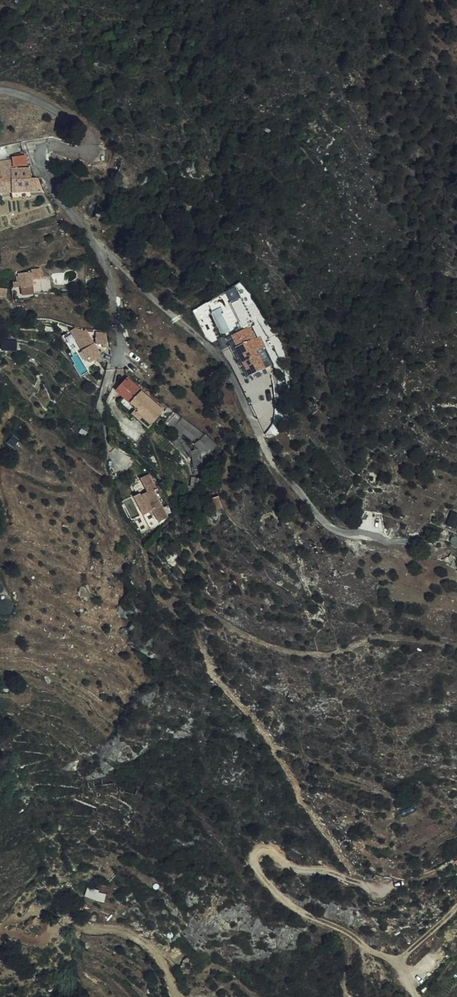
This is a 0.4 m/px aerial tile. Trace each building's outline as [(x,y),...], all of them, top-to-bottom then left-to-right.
[(26,149),(25,149),(16,148),(16,157),(26,157),(26,149)] [(1,171),(1,159),(13,160),(14,151),(0,153),(0,171),(1,171)] [(1,159),(1,171),(14,171),(13,160),(1,159)] [(13,160),(14,171),(15,171),(31,173),(31,170),(32,162),(26,161),(13,160)] [(15,171),(15,183),(32,183),(31,173),(15,171)] [(21,274),(16,275),(16,280),(34,279),(34,267),(21,267),(21,274)] [(240,312),(228,319),(232,327),(230,329),(248,359),(260,352),(258,348),(261,347),(240,312)] [(71,322),(68,325),(74,332),(76,330),(84,340),(82,342),(89,352),(101,344),(85,323),(81,326),(71,322)] [(105,326),(96,327),(97,337),(106,336),(105,326)] [(17,348),(17,338),(2,339),(2,349),(17,348)] [(132,379),(129,384),(145,398),(150,393),(132,379)] [(145,398),(129,384),(123,390),(145,408),(144,410),(159,423),(167,413),(170,409),(150,393),(145,398)] [(188,417),(173,406),(170,409),(167,413),(174,419),(172,423),(182,432),(185,428),(200,438),(196,445),(186,436),(179,444),(196,458),(200,454),(206,471),(215,468),(210,452),(216,446),(208,434),(188,417)] [(12,446),(18,439),(13,435),(7,441),(12,446)] [(150,487),(138,493),(146,510),(149,514),(161,508),(150,487)] [(146,510),(138,493),(131,496),(140,513),(146,510)] [(448,522),(456,526),(456,502),(455,501),(448,522)] [(149,516),(143,519),(148,526),(153,523),(149,516)] [(110,773),(105,773),(107,782),(113,782),(115,782),(117,774),(110,773)] [(132,777),(117,774),(115,782),(119,784),(130,787),(132,779),(132,777)] [(115,782),(113,782),(112,789),(112,793),(116,792),(127,797),(130,787),(119,784),(115,782)] [(443,857),(450,869),(456,867),(456,850),(443,857)] [(79,895),(90,900),(100,901),(101,895),(92,893),(92,891),(82,887),(79,895)]
